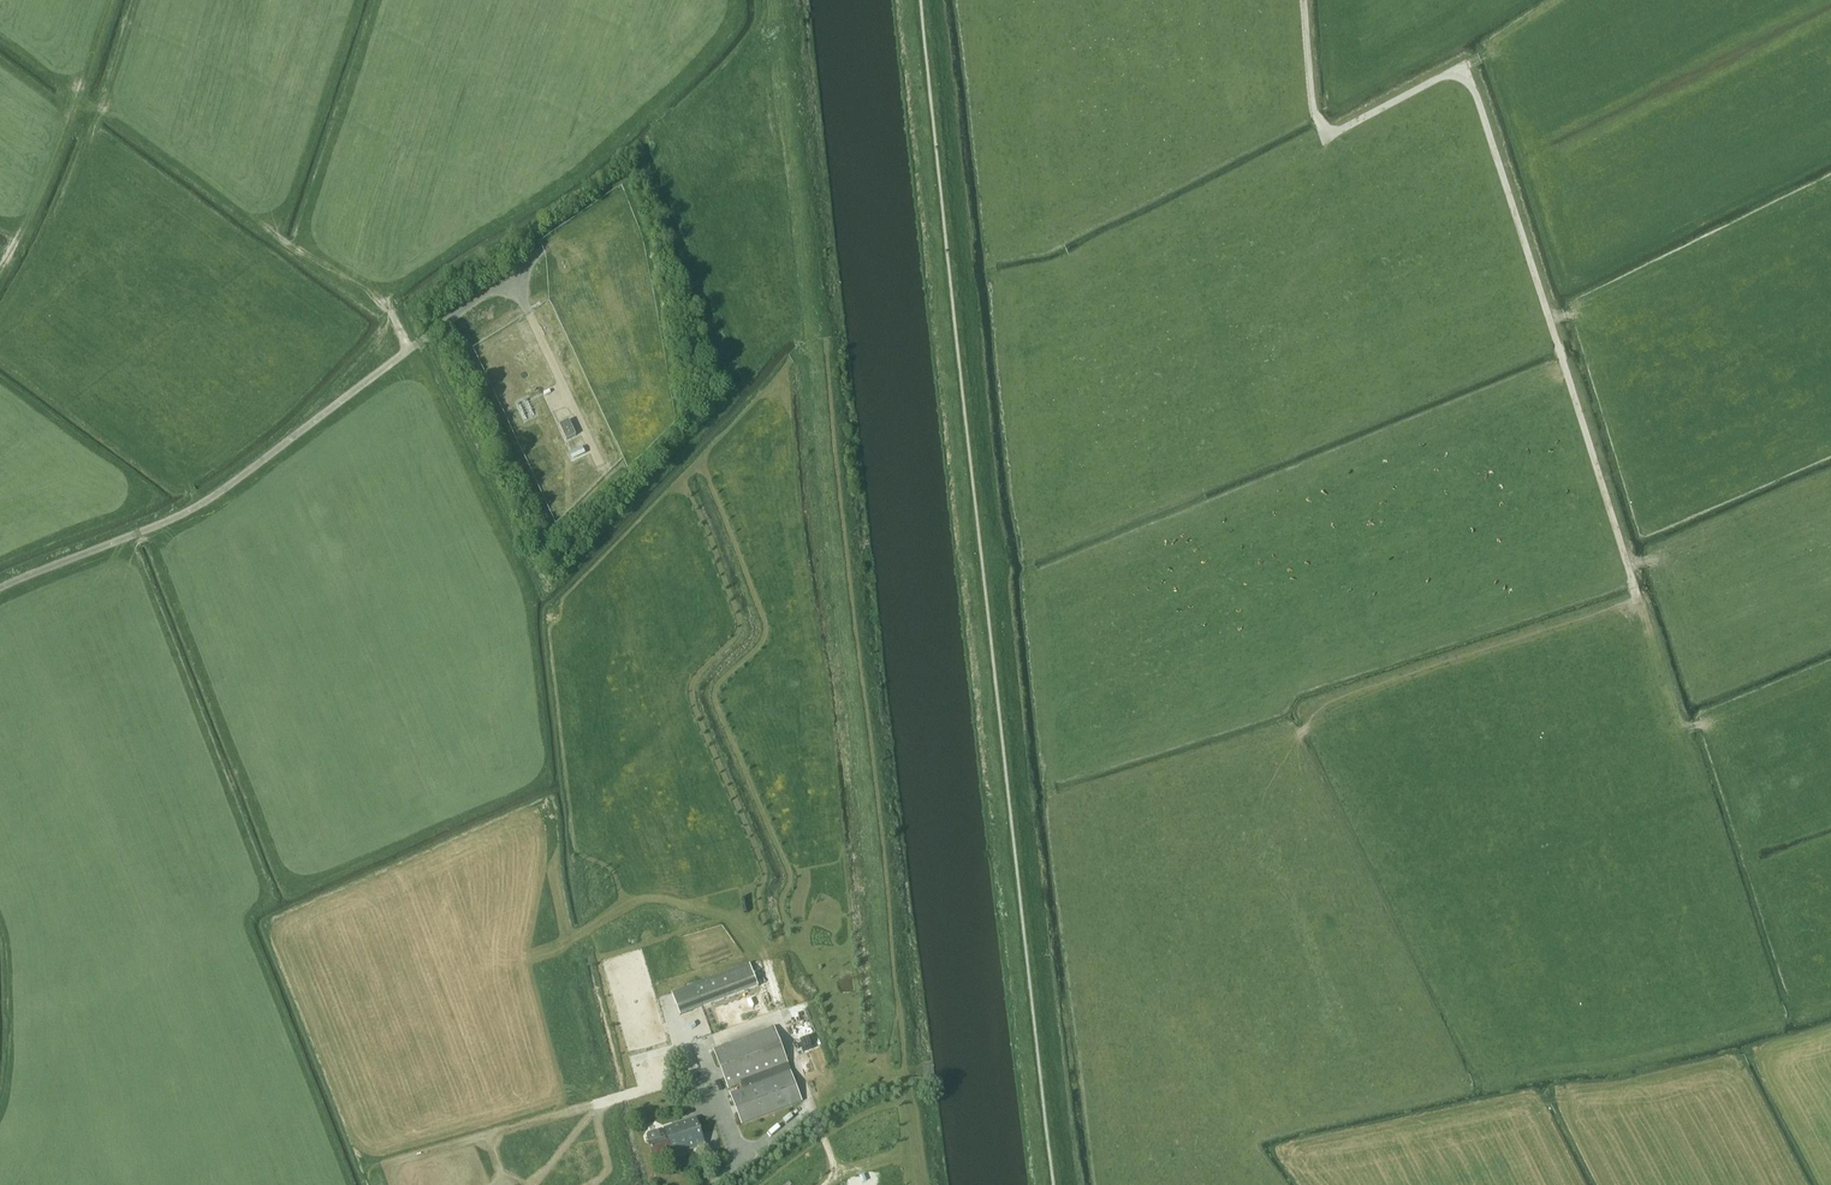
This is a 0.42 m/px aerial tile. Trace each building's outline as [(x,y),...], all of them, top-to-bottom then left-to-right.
[(570,420),(560,424),(566,439),(577,435),(570,420)] [(571,451),(574,458),(587,452),(584,445),(571,451)] [(750,963),(670,992),(679,1015),(759,986),(750,963)] [(774,1026),(713,1049),(728,1089),(741,1085),(743,1088),(730,1093),(741,1124),(803,1101),(774,1026)] [(664,1127),(664,1128),(667,1137),(662,1139),(660,1132),(656,1130),(648,1133),(647,1136),(649,1143),(648,1143),(653,1158),(672,1152),(673,1155),(706,1144),(697,1116),(664,1127)]
